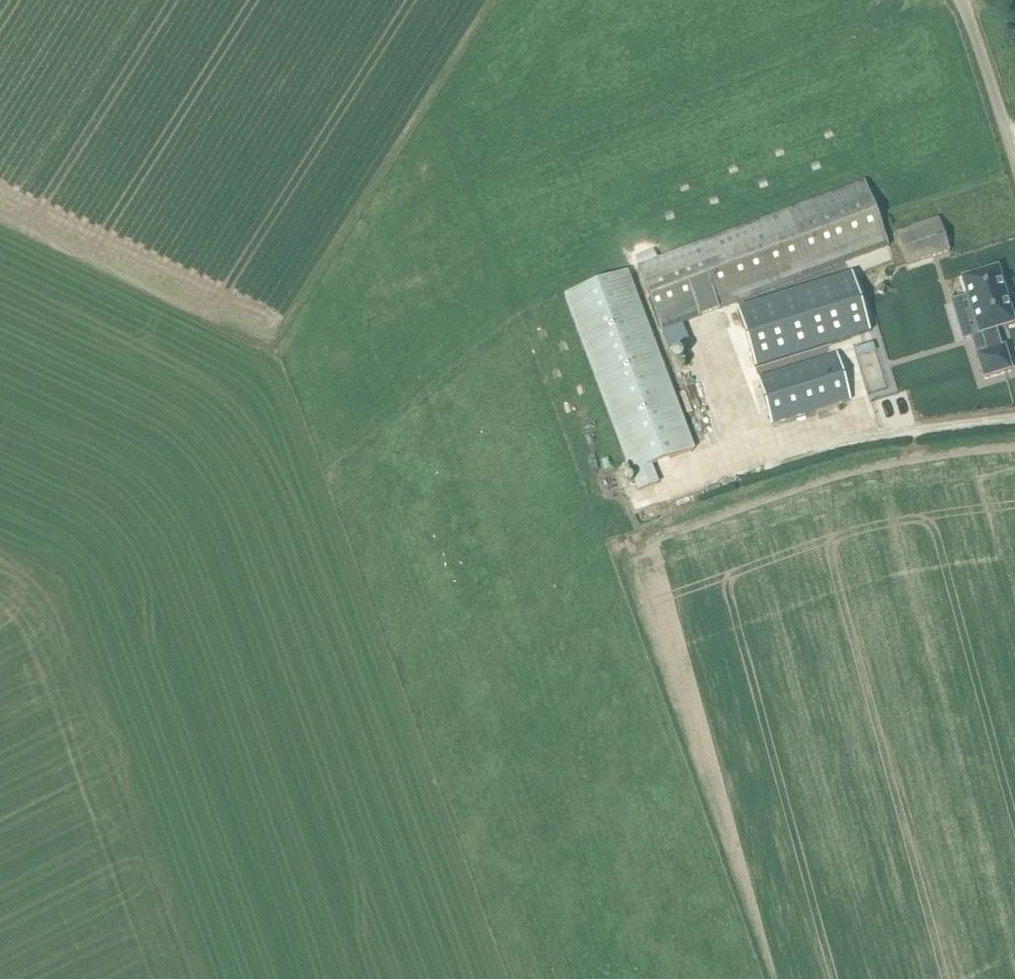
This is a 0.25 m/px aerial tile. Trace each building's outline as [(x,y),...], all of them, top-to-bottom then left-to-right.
[(864,181),(636,266),(661,330),(669,350),(689,342),(682,324),(890,247),(864,181)] [(932,250),(926,230),(906,236),(912,256),(932,250)] [(963,278),(962,279),(962,280),(963,280),(968,298),(979,333),(978,333),(979,335),(981,334),(987,353),(977,356),(984,378),(997,373),(1011,369),(1004,348),(1002,348),(996,329),(1013,324),(1014,324),(1014,322),(1014,323),(998,270),(998,269),(998,268),(996,268),(996,269),(964,279),(963,278)] [(652,465),(694,449),(627,271),(565,294),(638,491),(659,483),(652,465)] [(852,277),(737,313),(756,370),(757,370),(871,334),(852,277)] [(837,354),(758,378),(772,425),(868,395),(869,395),(914,380),(918,392),(935,387),(923,352),(862,374),(860,372),(844,377),(837,354)]
